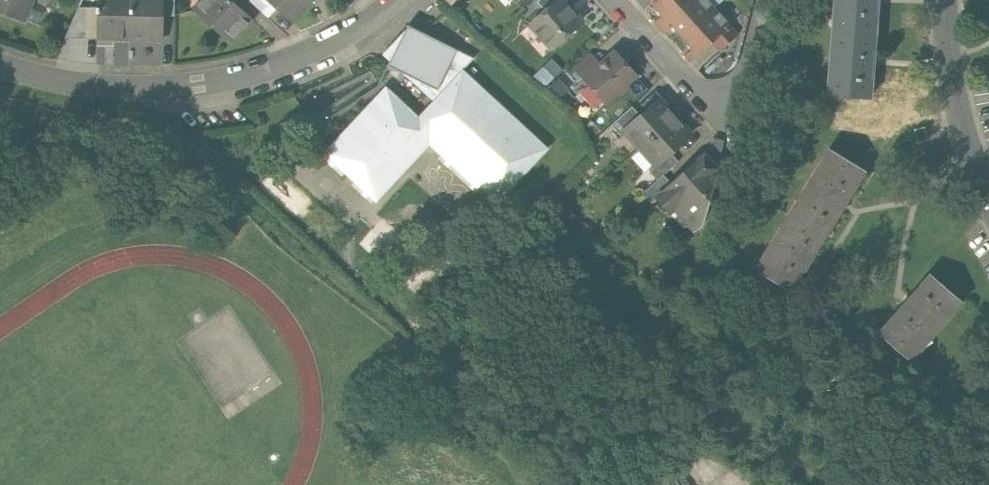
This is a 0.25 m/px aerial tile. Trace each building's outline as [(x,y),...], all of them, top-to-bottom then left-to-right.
[(24,20),(32,0),(0,0),(0,11),(24,20)] [(129,40),(130,0),(98,0),(98,8),(97,39),(129,40)] [(162,40),(162,16),(163,0),(130,0),(129,40),(162,40)] [(162,16),(174,16),(175,0),(163,0),(162,16)] [(195,10),(229,41),(251,18),(238,6),(231,0),(204,0),(195,10)] [(267,0),(250,0),(268,17),(276,8),(267,0)] [(291,22),(311,0),(267,0),(276,8),(291,22)] [(531,24),(552,48),(583,20),(564,0),(557,0),(546,10),(531,24)] [(557,0),(539,0),(538,1),(546,10),(557,0)] [(690,0),(655,0),(652,3),(663,14),(654,22),(660,27),(690,0)] [(714,9),(706,0),(690,0),(660,27),(665,33),(673,26),(683,37),(714,9)] [(833,29),(876,33),(878,0),(835,0),(833,29)] [(84,38),(97,39),(98,8),(85,7),(84,38)] [(714,9),(683,37),(693,48),(685,55),(690,61),(712,41),(730,25),(714,9)] [(738,35),(730,25),(712,41),(720,50),(738,35)] [(419,117),(463,70),(473,59),(407,27),(381,53),(389,62),(382,83),(386,86),(419,117)] [(833,29),(828,95),(871,98),(876,33),(833,29)] [(601,64),(585,78),(606,102),(615,94),(621,94),(627,88),(627,83),(636,75),(614,51),(601,64)] [(585,78),(601,64),(592,54),(575,70),(584,79),(585,78)] [(548,149),(463,70),(419,117),(386,86),(324,153),(376,202),(430,145),(495,205),(548,149)] [(676,116),(660,98),(640,115),(624,130),(625,131),(640,148),(676,116)] [(621,135),(625,131),(624,130),(640,115),(632,106),(612,124),(621,135)] [(692,134),(676,116),(640,148),(655,165),(656,166),(671,153),(692,134)] [(925,128),(914,129),(917,143),(927,141),(925,128)] [(709,174),(712,177),(711,180),(715,181),(715,182),(723,184),(729,160),(720,157),(724,140),(712,139),(708,151),(705,155),(717,168),(709,174)] [(865,170),(829,149),(820,164),(819,163),(792,208),(828,230),(865,170)] [(671,153),(656,166),(655,165),(649,170),(658,179),(658,180),(664,174),(679,161),(671,153)] [(709,174),(717,168),(705,155),(672,184),(658,197),(671,211),(675,208),(693,228),(698,228),(699,224),(703,225),(708,206),(704,205),(707,194),(711,195),(715,182),(715,181),(711,180),(712,177),(709,174)] [(664,174),(658,180),(658,179),(643,192),(652,203),(658,197),(672,184),(664,174)] [(828,230),(792,208),(755,269),(791,291),(828,230)] [(922,348),(923,349),(963,303),(931,275),(880,334),(911,361),(922,348)]
